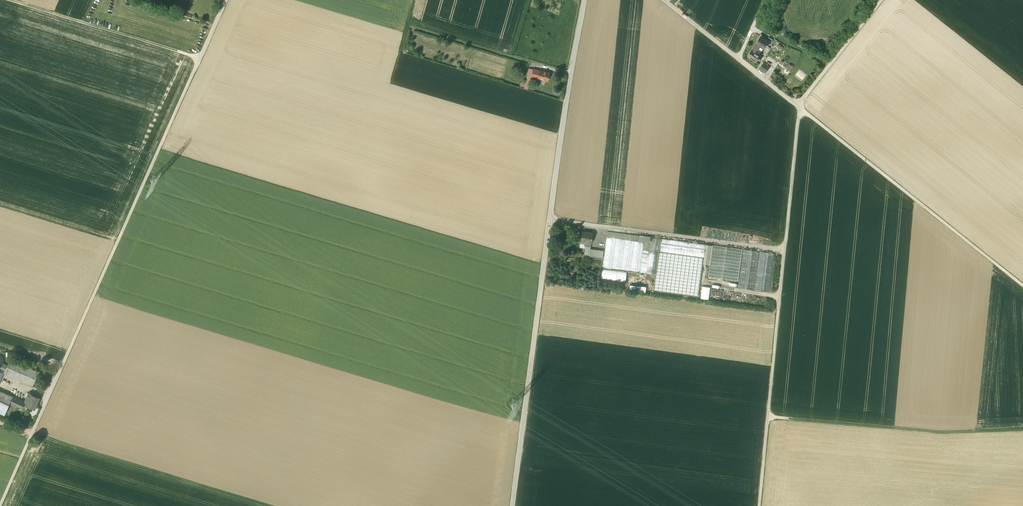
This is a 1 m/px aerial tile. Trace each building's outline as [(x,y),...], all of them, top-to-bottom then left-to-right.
[(769,42),(761,36),(757,43),(761,45),(765,48),(769,42)] [(757,43),(748,56),(756,62),(758,60),(759,60),(761,57),(759,55),(756,53),(760,47),(761,45),(757,43)] [(539,71),(533,69),(531,76),(537,78),(539,71)] [(799,69),(796,75),(804,80),(807,74),(799,69)] [(550,73),(539,71),(537,78),(548,81),(550,73)] [(651,237),(608,231),(603,267),(640,272),(647,273),(651,242),(650,242),(650,241),(651,241),(651,239),(651,237)] [(592,233),(582,232),(580,241),(586,242),(591,243),(592,233)] [(661,239),(651,237),(651,239),(651,241),(650,241),(650,242),(651,242),(647,273),(656,274),(661,239)] [(705,245),(661,239),(656,274),(654,290),(698,296),(703,258),(704,258),(703,264),(710,265),(712,246),(705,245)] [(742,249),(712,245),(710,265),(708,277),(738,281),(742,249)] [(603,251),(590,249),(589,255),(589,256),(602,258),(603,251)] [(759,252),(743,250),(738,288),(754,290),(759,252)] [(774,254),(759,252),(754,290),(769,292),(774,254)] [(626,272),(603,268),(601,279),(625,282),(626,272)] [(710,288),(702,287),(701,299),(709,300),(710,288)] [(39,373),(10,360),(4,373),(33,386),(39,373)] [(5,415),(13,397),(0,391),(0,413),(5,415)] [(32,394),(29,393),(25,402),(24,404),(35,409),(40,398),(32,395),(32,394)] [(25,402),(13,397),(11,403),(22,409),(24,404),(25,402)]
